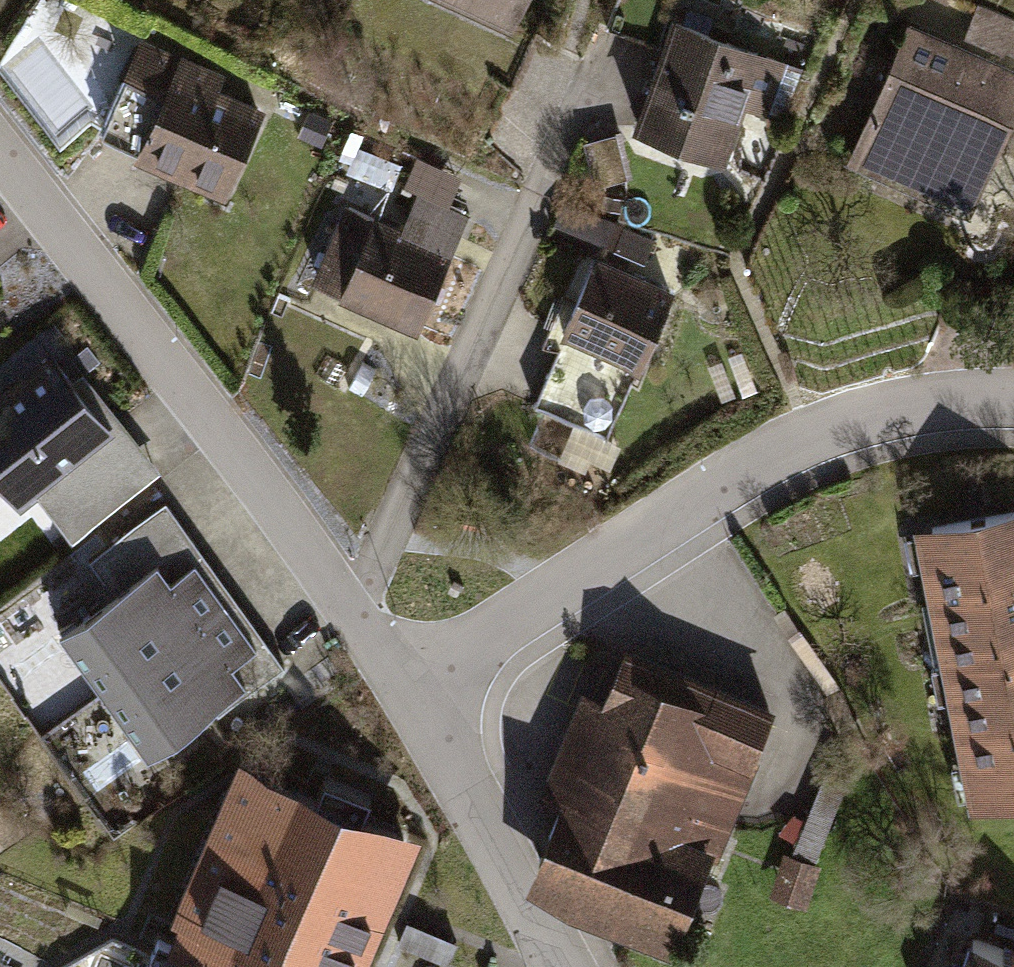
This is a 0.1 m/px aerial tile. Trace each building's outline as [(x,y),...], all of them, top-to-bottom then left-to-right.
[(502,29),(515,0),(440,0),(502,29)] [(675,12),(632,118),(720,154),(741,102),(768,112),(790,59),(675,12)] [(139,22),(118,67),(152,83),(126,138),(229,184),(275,84),(139,22)] [(850,146),(974,201),(1013,111),(1013,75),(904,26),(850,146)] [(449,165),(408,148),(399,170),(440,187),(449,165)] [(343,203),(314,270),(424,318),(471,210),(422,189),(404,230),(343,203)] [(594,257),(563,325),(642,362),(674,294),(594,257)] [(635,376),(564,344),(536,406),(607,439),(635,376)] [(54,353),(0,394),(0,463),(23,493),(41,479),(78,528),(148,475),(54,353)] [(61,628),(96,678),(225,589),(164,501),(90,553),(116,589),(61,628)] [(931,603),(1013,587),(1013,512),(916,531),(931,603)] [(931,603),(945,670),(1013,657),(1013,587),(931,603)] [(279,665),(225,589),(96,678),(150,755),(279,665)] [(558,847),(589,900),(674,936),(710,854),(719,858),(761,759),(749,754),(769,709),(627,648),(604,700),(592,695),(550,793),(576,804),(558,847)] [(945,670),(959,741),(1013,730),(1013,657),(945,670)] [(959,741),(972,808),(1013,800),(1013,730),(959,741)] [(167,942),(226,966),(350,966),(406,834),(362,815),(371,793),(324,774),(314,799),(240,768),(167,942)] [(821,864),(784,851),(768,894),(805,907),(821,864)] [(949,966),(1013,966),(1013,952),(961,933),(949,966)] [(167,942),(161,940),(150,966),(226,966),(167,942)]
